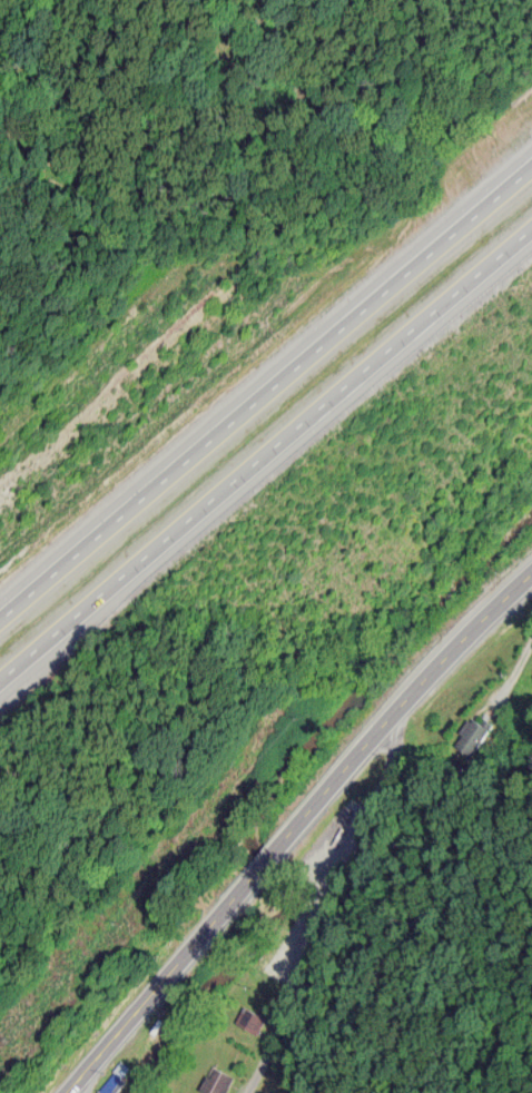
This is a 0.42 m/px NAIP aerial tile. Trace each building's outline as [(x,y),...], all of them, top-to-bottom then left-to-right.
[(245,1015),(255,1029),(269,1020),(259,1006),(245,1015)] [(118,1089),(136,1067),(126,1058),(99,1092),(123,1092),(118,1089)] [(215,1092),(227,1092),(238,1074),(218,1063),(204,1087),(215,1092)]
